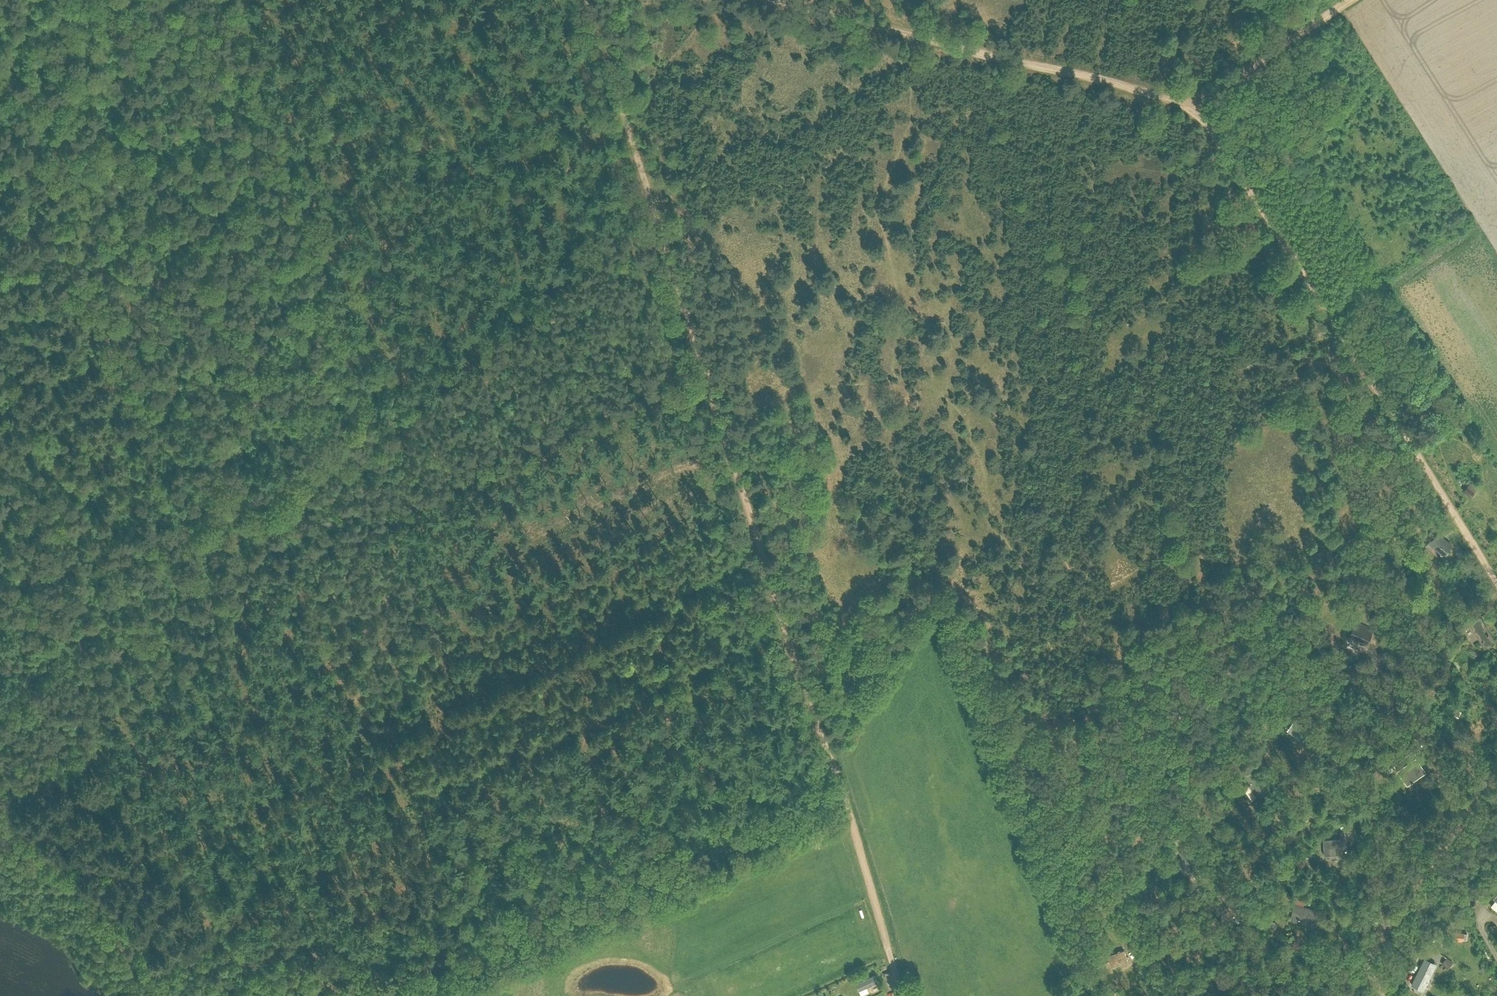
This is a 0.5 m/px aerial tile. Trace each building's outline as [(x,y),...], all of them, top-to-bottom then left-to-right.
[(1427,542),(1442,555),(1454,543),(1439,529),(1427,542)] [(1496,639),(1481,616),(1473,622),(1472,621),(1468,618),(1462,628),(1466,631),(1469,626),(1471,625),(1485,647),(1496,639)] [(1347,639),(1366,646),(1374,628),(1355,621),(1347,639)] [(1295,720),(1287,730),(1303,741),(1310,731),(1295,720)] [(1422,774),(1415,765),(1401,775),(1408,785),(1422,774)] [(1248,784),(1256,795),(1266,789),(1254,771),(1246,777),(1250,783),(1248,784)] [(1335,842),(1335,839),(1323,840),(1324,855),(1345,854),(1345,841),(1335,842)] [(1196,866),(1186,849),(1180,852),(1183,857),(1178,860),(1186,872),(1196,866)] [(1319,910),(1295,904),(1291,919),(1315,925),(1319,910)] [(1129,961),(1125,950),(1107,956),(1111,967),(1129,961)] [(1420,967),(1411,984),(1424,991),(1425,989),(1429,991),(1436,975),(1420,967)]
